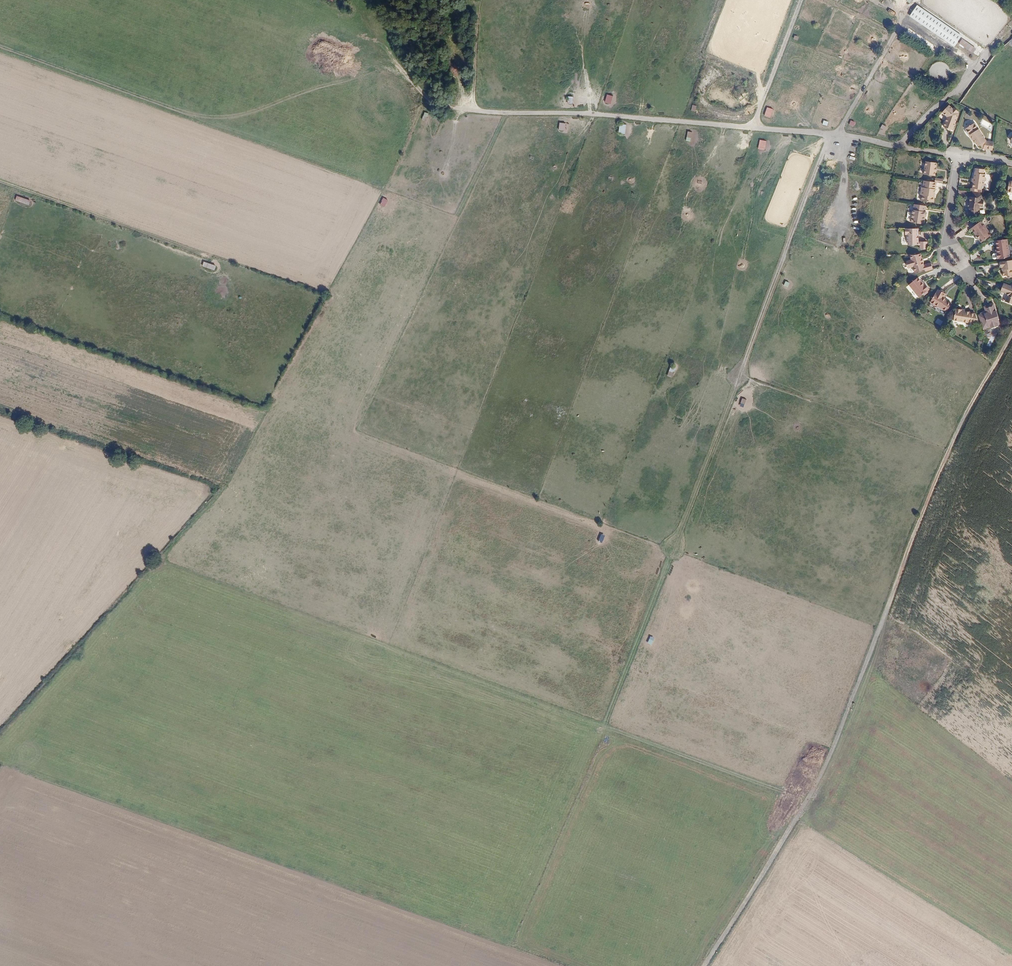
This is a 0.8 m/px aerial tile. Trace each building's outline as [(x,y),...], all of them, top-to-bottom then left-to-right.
[(913,6),(910,11),(973,52),(976,47),(913,6)] [(611,104),(614,96),(607,94),(605,102),(611,104)] [(952,130),(958,114),(957,113),(959,112),(954,108),(953,109),(949,105),(943,112),(948,117),(944,127),(952,130)] [(771,117),(773,109),(767,107),(765,115),(771,117)] [(979,146),(983,136),(974,123),(965,130),(966,131),(965,132),(967,135),(969,135),(973,141),(974,140),(976,143),(978,147),(979,146)] [(993,150),(994,142),(987,141),(983,136),(979,146),(981,145),(984,149),(993,150)] [(758,149),(765,150),(767,141),(760,140),(758,149)] [(936,166),(937,162),(925,160),(923,174),(935,175),(935,171),(936,171),(937,166),(936,166)] [(983,189),(984,181),(984,178),(985,174),(983,174),(984,169),(977,168),(977,173),(975,173),(974,178),(973,182),(972,188),(971,188),(970,191),(973,191),(984,193),(984,189),(983,189)] [(934,200),(937,182),(934,182),(924,180),(923,187),(922,187),(920,194),(922,195),(921,200),(932,202),(934,200)] [(981,201),(981,199),(983,199),(984,193),(973,191),(972,197),(970,197),(969,203),(969,207),(970,216),(981,215),(980,207),(983,207),(984,201),(981,201)] [(16,196),(15,201),(29,205),(31,200),(16,196)] [(384,198),(380,204),(384,207),(388,200),(384,198)] [(927,212),(925,211),(926,205),(915,204),(914,209),(913,209),(911,222),(924,224),(925,219),(923,219),(924,216),(925,216),(926,215),(927,212)] [(992,235),(981,221),(971,228),(976,235),(976,239),(979,239),(981,242),(992,235)] [(918,241),(918,228),(905,228),(905,234),(907,234),(908,240),(909,241),(912,244),(913,245),(915,245),(915,244),(920,244),(920,248),(927,248),(927,241),(920,241),(918,241)] [(1010,257),(1007,239),(996,240),(998,252),(993,253),(992,254),(992,258),(994,259),(998,258),(998,259),(1010,257)] [(922,258),(921,253),(917,254),(910,254),(911,260),(908,260),(907,262),(908,266),(910,267),(913,266),(915,272),(925,269),(925,271),(933,269),(931,262),(924,264),(923,262),(924,262),(923,257),(922,258)] [(1000,262),(1001,267),(1002,267),(1003,267),(1004,270),(1003,271),(1003,275),(1007,275),(1008,278),(1011,277),(1011,260),(1000,262)] [(203,261),(202,267),(214,270),(216,265),(203,261)] [(929,289),(925,284),(924,285),(918,277),(909,284),(919,297),(929,289)] [(1011,285),(1011,286),(1003,283),(1001,291),(1006,293),(1007,295),(1005,301),(1011,304),(1011,285)] [(951,303),(945,299),(943,298),(944,297),(946,293),(938,289),(936,293),(936,292),(930,302),(947,311),(951,303)] [(1000,323),(998,318),(997,314),(995,314),(994,311),(995,311),(993,303),(986,306),(987,310),(986,311),(980,312),(980,314),(978,315),(983,329),(991,326),(997,324),(1000,323)] [(979,323),(975,313),(970,312),(970,311),(964,310),(961,310),(961,309),(956,308),(956,309),(955,309),(954,319),(968,322),(968,321),(979,323)] [(672,378),(676,367),(671,366),(667,376),(672,378)] [(773,889),(780,873),(775,870),(767,886),(773,889)]
